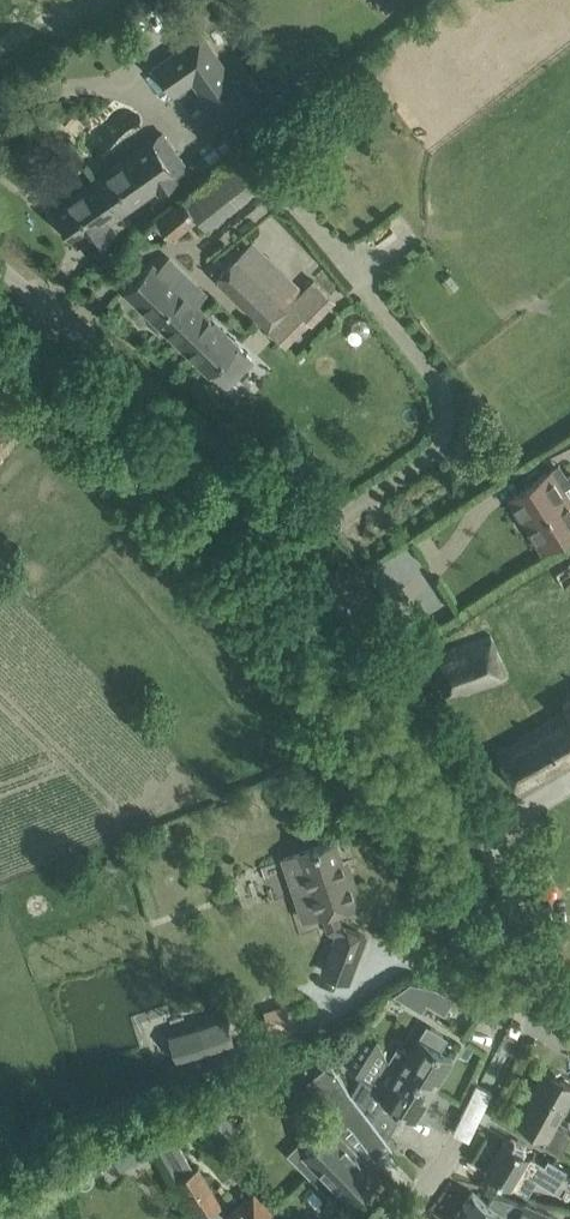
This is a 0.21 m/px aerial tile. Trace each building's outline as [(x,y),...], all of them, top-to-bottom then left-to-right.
[(236,87),(201,37),(157,67),(174,90),(193,77),(212,103),(236,87)] [(95,180),(119,214),(157,187),(159,191),(178,178),(175,174),(186,167),(168,141),(157,148),(151,141),(147,144),(95,180)] [(88,249),(114,230),(108,221),(119,214),(95,180),(54,209),(78,243),(82,240),(88,249)] [(172,237),(198,216),(183,197),(157,218),(172,237)] [(216,279),(287,345),(310,320),(313,322),(335,298),(313,277),(304,287),(253,240),(216,279)] [(125,289),(178,341),(204,313),(195,304),(205,293),(169,258),(158,268),(152,262),(125,289)] [(225,386),(242,369),(252,359),(204,313),(178,341),(225,386)] [(510,496),(542,547),(562,534),(569,529),(569,474),(558,482),(550,470),(510,496)] [(569,580),(569,558),(556,564),(563,583),(569,580)] [(466,691),(489,683),(493,682),(491,678),(506,673),(490,632),(431,655),(445,693),(461,688),(466,691)] [(508,771),(520,791),(541,779),(569,763),(569,699),(564,703),(568,710),(517,738),(496,750),(508,771)] [(335,908),(337,907),(360,900),(349,867),(344,869),(334,840),(284,858),(296,892),(307,889),(316,915),(323,912),(329,929),(338,933),(325,967),(349,977),(365,936),(341,926),(335,908)] [(410,979),(393,992),(421,1009),(436,985),(410,979)] [(227,1018),(170,1036),(178,1061),(188,1058),(235,1043),(227,1018)] [(434,1087),(452,1056),(440,1049),(447,1036),(427,1024),(410,1051),(398,1044),(389,1059),(434,1087)] [(415,1117),(434,1087),(389,1059),(375,1083),(362,1075),(352,1092),(386,1138),(403,1110),(415,1117)] [(567,1083),(546,1071),(518,1121),(546,1137),(542,1144),(560,1154),(569,1137),(569,1132),(565,1129),(568,1124),(558,1118),(569,1096),(569,1084),(567,1083)] [(342,1189),(354,1201),(378,1178),(362,1162),(371,1153),(375,1158),(390,1146),(392,1147),(393,1147),(386,1138),(352,1092),(342,1078),(324,1092),(350,1125),(338,1137),(329,1129),(316,1142),(317,1142),(310,1149),(309,1149),(305,1153),(306,1153),(298,1161),(309,1173),(309,1174),(316,1181),(316,1180),(326,1190),(326,1191),(333,1198),(342,1189)] [(235,1126),(216,1107),(204,1119),(223,1138),(235,1126)] [(171,1130),(153,1140),(189,1201),(211,1187),(197,1164),(192,1167),(171,1130)] [(143,1133),(122,1142),(131,1162),(152,1152),(143,1133)] [(567,1169),(548,1157),(544,1163),(530,1154),(505,1139),(486,1170),(507,1182),(510,1184),(512,1185),(527,1194),(536,1180),(554,1190),(567,1169)] [(280,1211),(256,1187),(229,1213),(235,1218),(272,1218),(280,1211)] [(488,1202),(472,1191),(454,1218),(559,1218),(525,1203),(524,1205),(511,1199),(494,1194),(488,1202)]
